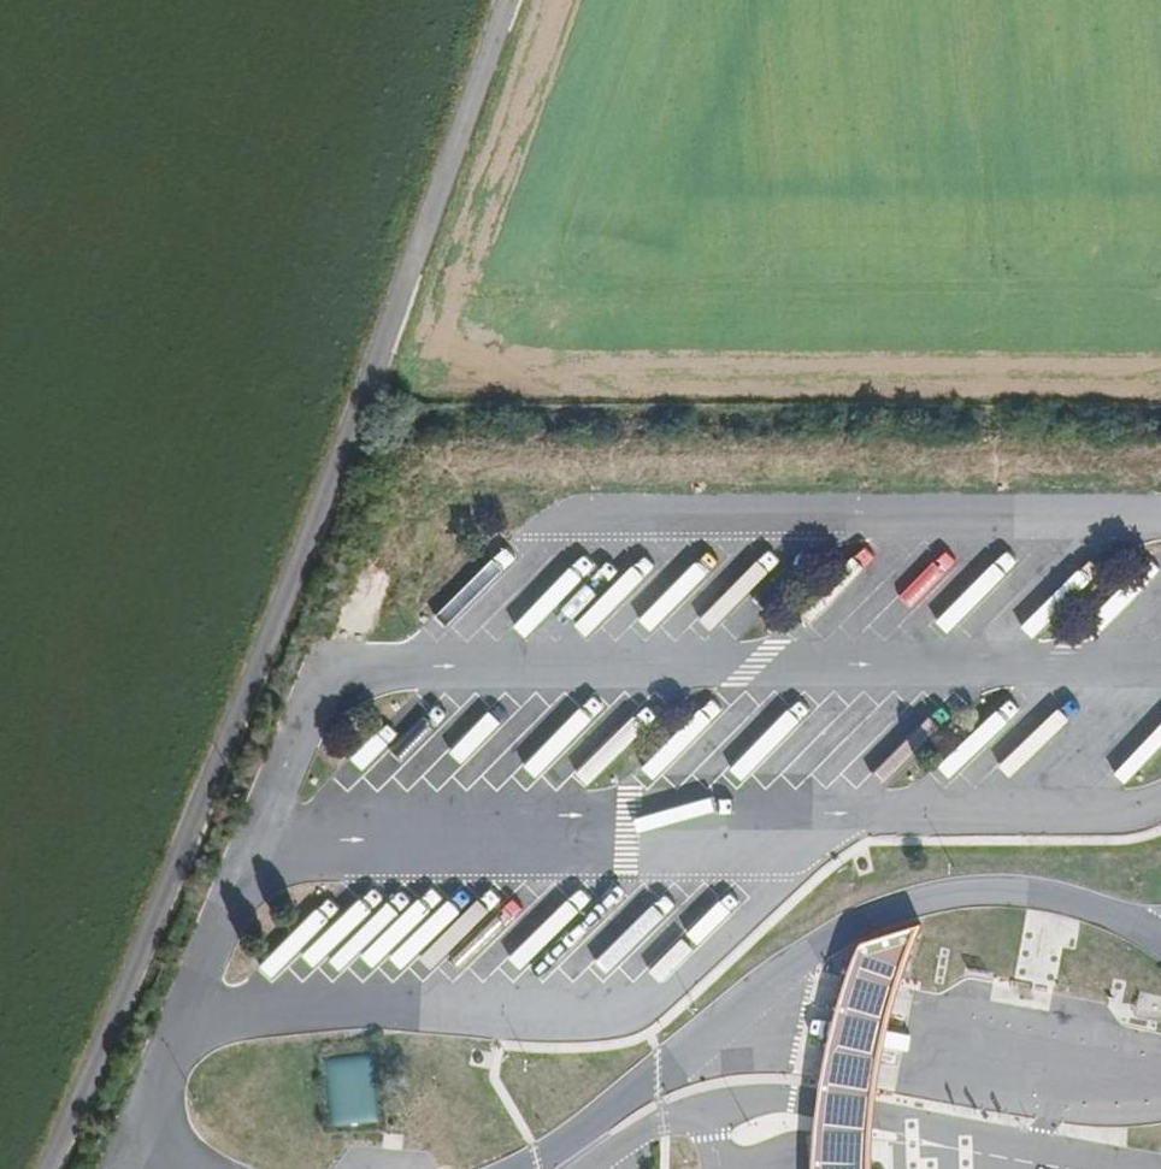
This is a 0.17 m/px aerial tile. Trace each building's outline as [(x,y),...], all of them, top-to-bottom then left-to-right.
[(868,1151),(869,1140),(870,1129),(871,1111),(873,1099),(875,1085),(878,1062),(885,1031),(890,1013),(900,982),(910,951),(925,913),(865,933),(849,979),(847,985),(836,1024),(826,1073),(825,1081),(822,1105),(817,1133),(815,1168),(868,1168),(868,1151)] [(991,967),(971,965),(969,974),(989,977),(991,967)] [(1139,993),(1136,1018),(1160,1022),(1160,996),(1139,993)] [(371,1045),(319,1054),(331,1131),(383,1123),(371,1045)]
